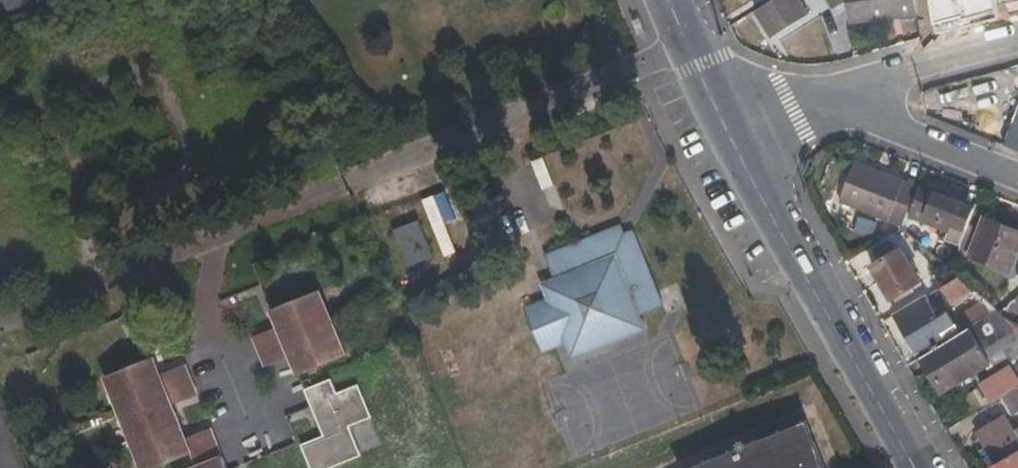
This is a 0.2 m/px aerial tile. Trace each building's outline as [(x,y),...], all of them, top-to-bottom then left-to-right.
[(811,15),(802,0),(777,0),(756,13),(772,39),(811,15)] [(918,17),(916,0),(847,0),(851,26),(918,17)] [(981,2),(981,0),(922,0),(927,21),(966,11),(964,7),(981,2)] [(641,18),(632,21),(639,37),(643,35),(647,33),(641,18)] [(1004,145),(1017,150),(1017,110),(1004,145)] [(854,161),(838,202),(902,228),(906,217),(918,186),(854,161)] [(961,245),(975,207),(918,186),(906,217),(948,232),(946,240),(961,245)] [(413,212),(389,222),(406,262),(430,252),(413,212)] [(1017,249),(1017,233),(983,219),(970,254),(1010,269),(1017,249)] [(625,233),(622,225),(593,236),(596,244),(615,237),(619,247),(629,243),(636,261),(644,258),(633,230),(625,233)] [(542,353),(566,344),(571,357),(644,328),(639,316),(663,306),(644,258),(636,261),(629,243),(619,247),(615,237),(596,244),(593,236),(545,256),(554,280),(543,284),(549,298),(524,309),(542,353)] [(873,267),(892,300),(895,299),(911,290),(922,283),(902,249),(873,267)] [(949,305),(973,289),(959,276),(939,289),(949,305)] [(915,296),(911,290),(895,299),(898,305),(915,296)] [(346,357),(319,291),(271,311),(275,327),(254,337),(266,367),(291,357),(298,376),(346,357)] [(950,339),(925,297),(894,315),(920,357),(950,339)] [(1012,322),(1000,310),(970,328),(979,342),(1012,322)] [(1012,322),(979,342),(983,349),(1017,328),(1017,326),(1012,322)] [(970,328),(950,339),(920,357),(928,371),(979,342),(970,328)] [(983,349),(979,342),(928,371),(943,394),(992,365),(983,349)] [(167,406),(172,404),(197,394),(186,365),(159,375),(153,357),(105,377),(113,397),(121,393),(130,418),(123,422),(138,459),(145,457),(150,467),(157,467),(170,463),(172,467),(227,467),(211,428),(185,439),(181,442),(177,431),(181,429),(175,413),(170,415),(167,406)] [(997,374),(1008,393),(1017,387),(1017,362),(997,374)] [(997,374),(980,384),(992,403),(1008,393),(997,374)] [(331,379),(304,390),(322,435),(301,445),(311,467),(332,467),(362,457),(349,427),(370,418),(356,386),(337,394),(331,379)] [(1008,393),(1017,408),(1017,387),(1008,393)] [(113,397),(123,422),(130,418),(121,393),(113,397)] [(172,404),(167,406),(170,415),(175,413),(172,404)] [(977,434),(995,465),(1017,451),(1017,441),(1004,417),(977,434)] [(806,422),(695,467),(824,467),(806,422)] [(995,465),(989,467),(1017,467),(1017,451),(995,465)] [(141,467),(150,467),(145,457),(138,459),(141,467)]
